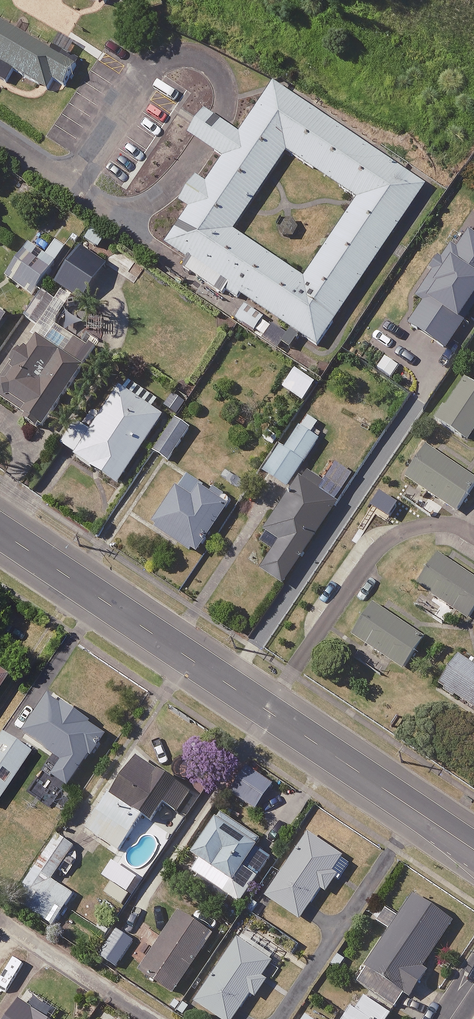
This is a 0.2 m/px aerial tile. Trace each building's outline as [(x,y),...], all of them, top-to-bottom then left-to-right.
[(9,87),(17,73),(47,90),(53,79),(63,86),(74,66),(0,23),(0,82),(9,87)] [(238,300),(240,297),(317,348),(425,187),(273,85),(241,133),(217,118),(207,111),(189,138),(200,146),(222,161),(207,184),(198,178),(180,204),(189,210),(165,247),(186,261),(181,269),(223,297),(226,293),(238,300)] [(49,270),(28,255),(13,275),(34,291),(49,270)] [(101,273),(77,256),(57,284),(81,301),(101,273)] [(31,338),(0,386),(0,400),(25,416),(20,424),(38,435),(91,353),(74,342),(64,359),(31,338)] [(316,382),(294,367),(281,387),(303,402),(316,382)] [(463,381),(437,421),(468,441),(473,432),(473,388),(463,381)] [(117,486),(161,420),(136,404),(142,394),(125,382),(75,458),(117,486)] [(319,422),(305,413),(263,476),(285,490),(319,440),(310,434),(319,422)] [(188,432),(172,422),(152,452),(168,462),(188,432)] [(425,449),(406,479),(456,512),(473,484),(473,480),(425,449)] [(324,477),(344,493),(354,478),(332,464),(324,477)] [(324,477),(320,474),(316,480),(305,473),(265,533),(280,542),(261,571),(282,585),(344,493),(324,477)] [(229,505),(185,476),(152,528),(195,556),(229,505)] [(438,557),(418,587),(468,620),(473,610),(473,581),(438,557)] [(423,638),(372,607),(352,639),(403,670),(423,638)] [(459,656),(439,685),(473,708),(473,667),(459,656)] [(0,666),(0,684),(8,671),(0,666)] [(104,736),(49,696),(21,734),(61,763),(51,777),(66,788),(104,736)] [(0,734),(0,797),(29,753),(0,734)] [(188,797),(136,758),(85,829),(117,852),(141,818),(149,824),(164,804),(177,813),(188,797)] [(270,788),(244,770),(229,793),(255,810),(270,788)] [(258,841),(219,814),(192,855),(200,860),(183,885),(220,910),(228,898),(238,905),(270,858),(254,847),(258,841)] [(73,847),(53,835),(18,892),(57,916),(70,894),(51,882),(73,847)] [(349,863),(308,835),(265,897),(299,921),(320,890),(328,895),(349,863)] [(413,899),(357,982),(391,1005),(401,991),(409,997),(426,972),(421,969),(451,924),(413,899)] [(238,938),(195,1003),(218,1018),(233,1018),(249,995),(254,999),(265,981),(260,978),(272,961),(238,938)] [(367,992),(354,1011),(349,1008),(342,1018),(387,1018),(393,1010),(367,992)] [(19,1004),(10,1018),(42,1018),(19,1004)]
